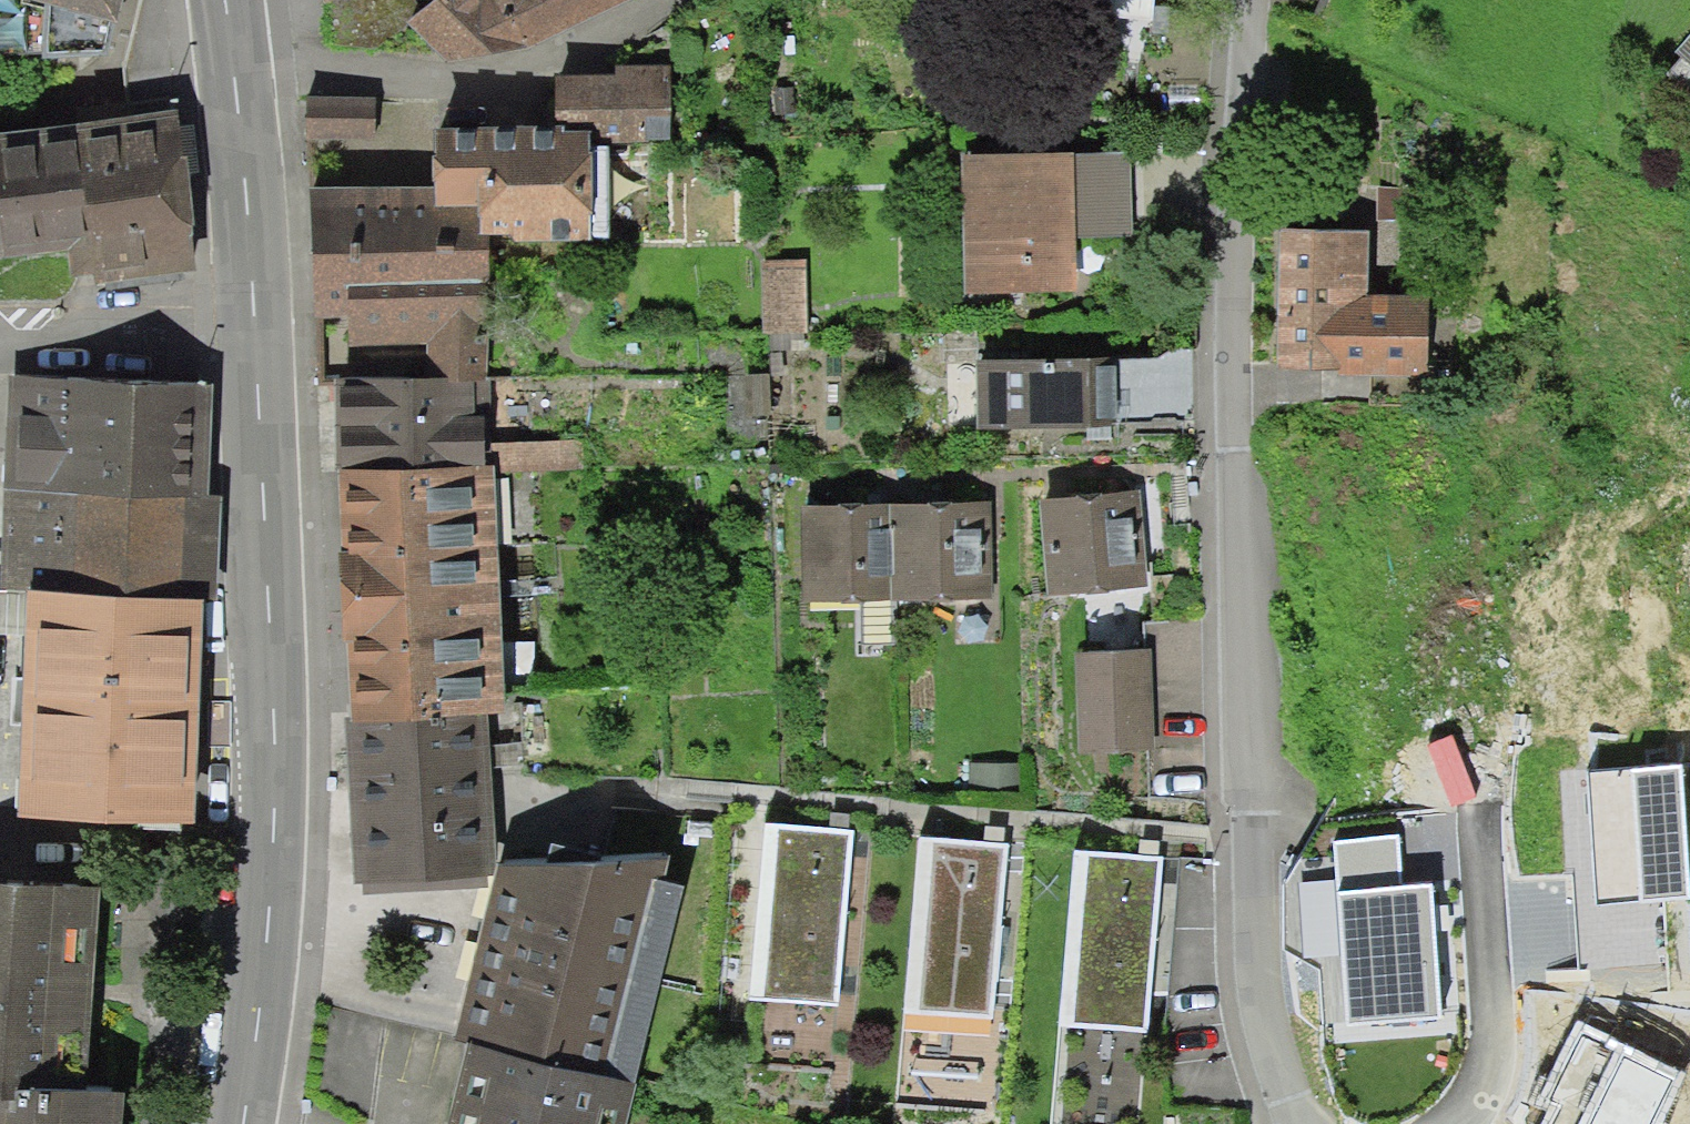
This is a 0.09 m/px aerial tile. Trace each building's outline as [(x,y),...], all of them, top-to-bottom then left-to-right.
[(120,20),(126,0),(50,0),(120,20)] [(407,16),(452,56),(533,41),(618,0),(427,0),(407,16)] [(1667,52),(1689,71),(1689,25),(1667,52)] [(456,190),(329,195),(334,311),(356,310),(359,374),(498,368),(494,294),(522,293),(520,251),(615,246),(612,155),(682,152),(678,68),(569,73),(571,120),(454,125),(456,190)] [(376,92),(307,92),(307,137),(376,136),(376,92)] [(0,139),(0,259),(105,245),(110,283),(211,270),(191,114),(0,139)] [(1085,156),(968,161),(973,297),(1091,293),(1085,156)] [(1375,236),(1273,231),(1269,372),(1429,375),(1434,307),(1373,305),(1375,236)] [(806,271),(764,270),(763,337),(805,338),(806,271)] [(1107,362),(976,365),(978,432),(1108,429),(1107,362)] [(497,378),(359,374),(362,484),(373,883),(493,878),(485,713),(513,711),(497,378)] [(226,383),(14,377),(8,587),(43,588),(221,593),(226,383)] [(1150,504),(1047,508),(1050,595),(1153,591),(1150,504)] [(984,505),(804,508),(805,608),(985,604),(984,505)] [(221,593),(43,588),(35,818),(213,825),(221,593)] [(1154,658),(1085,660),(1089,759),(1158,756),(1154,658)] [(1590,770),(1598,902),(1689,897),(1689,881),(1683,765),(1590,770)] [(859,838),(771,829),(753,1005),(841,1014),(859,838)] [(1398,838),(1334,843),(1348,1025),(1441,1017),(1431,884),(1401,887),(1398,838)] [(1013,853),(927,846),(912,1022),(998,1030),(1013,853)] [(1166,864),(1083,857),(1068,1033),(1150,1040),(1166,864)] [(673,858),(511,862),(465,1037),(486,1043),(464,1123),(637,1123),(690,884),(665,885),(673,858)] [(0,877),(0,1123),(141,1123),(142,1100),(98,1097),(112,884),(0,877)] [(1583,1032),(1549,1101),(1557,1105),(1547,1123),(1652,1123),(1675,1078),(1583,1032)]
